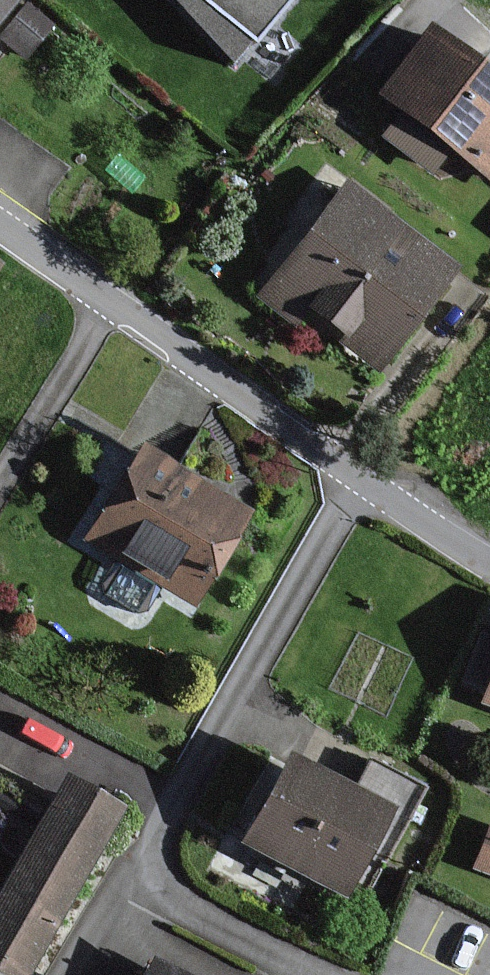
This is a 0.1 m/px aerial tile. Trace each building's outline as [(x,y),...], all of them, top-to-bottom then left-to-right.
[(5,0),(0,0),(0,19),(12,5),(5,0)] [(246,43),(281,0),(191,0),(246,43)] [(25,7),(0,36),(0,38),(22,57),(48,27),(25,7)] [(423,29),(368,104),(489,192),(489,77),(423,29)] [(454,273),(341,185),(251,299),(292,330),(302,317),(375,373),(454,273)] [(240,515),(137,454),(86,540),(189,601),(240,515)] [(482,701),(489,704),(489,679),(482,701)] [(378,816),(277,766),(238,844),(339,894),(378,816)] [(56,789),(0,890),(0,973),(4,974),(20,974),(107,817),(56,789)] [(485,831),(472,868),(489,874),(489,833),(485,831)]
